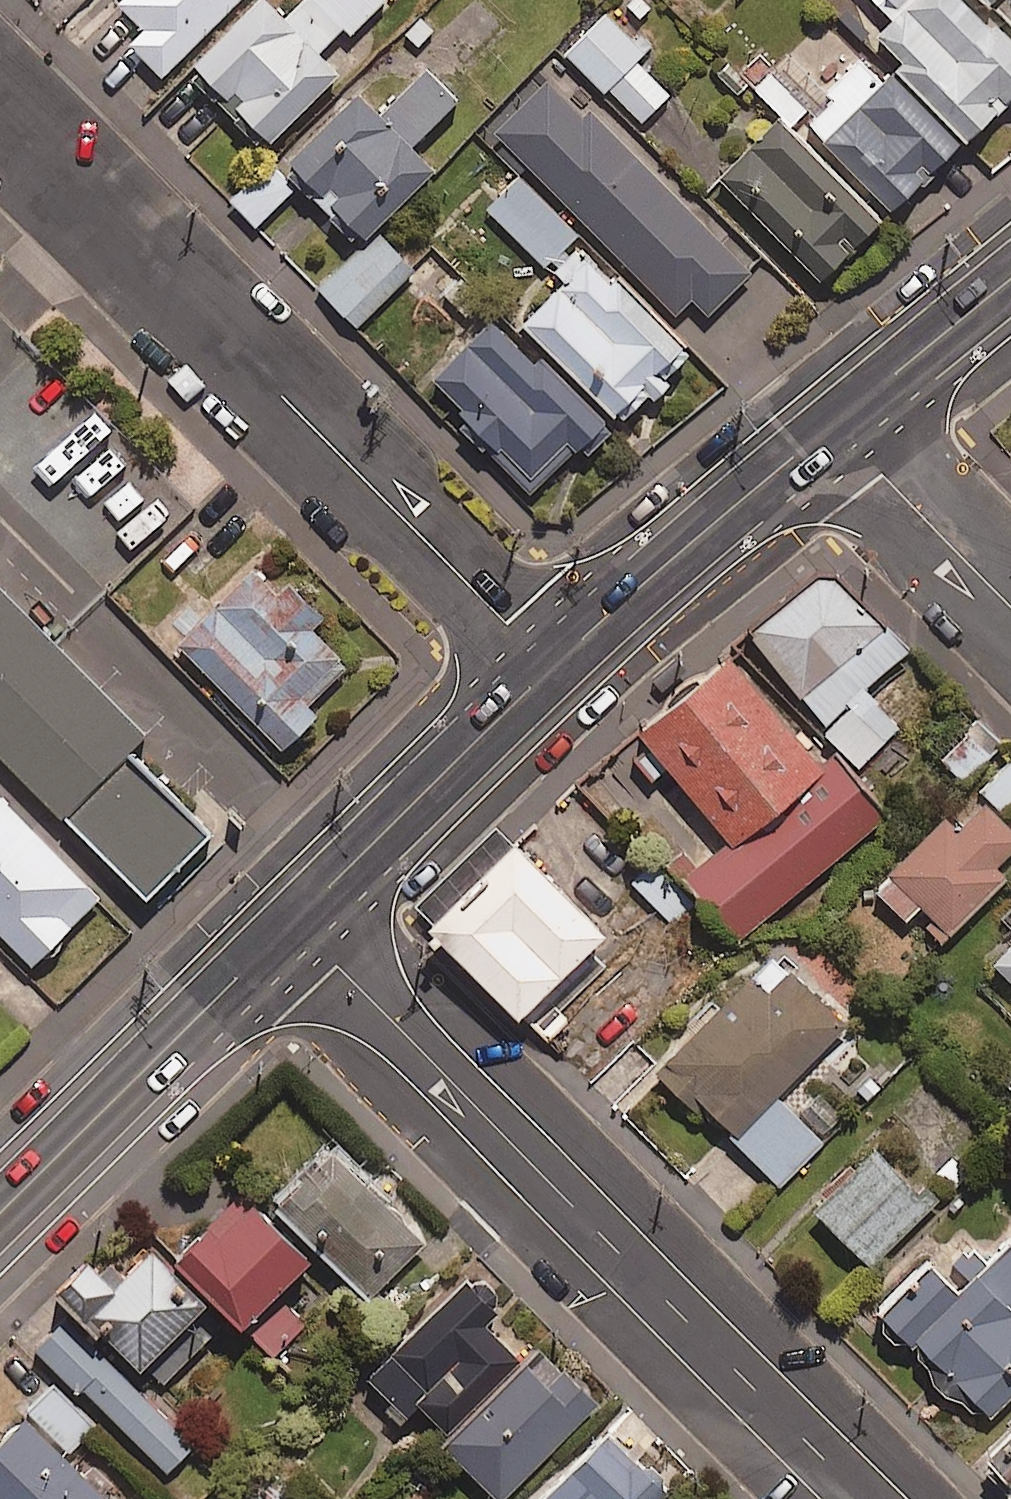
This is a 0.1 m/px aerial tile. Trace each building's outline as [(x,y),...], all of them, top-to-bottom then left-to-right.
[(188,64),(253,0),(125,0),(188,64)] [(266,149),(356,63),(341,47),(391,0),(325,0),(309,15),(295,0),(271,0),(194,74),(266,149)] [(884,37),(914,69),(906,77),(974,150),(1010,115),(1010,45),(968,0),(875,0),(898,24),(884,37)] [(993,10),(1003,0),(983,0),(993,10)] [(606,11),(565,52),(611,98),(615,94),(646,126),(673,99),(640,65),(650,55),(606,11)] [(828,94),(813,78),(800,91),(777,68),(757,88),(797,129),(805,121),(900,219),(970,150),(899,78),(887,89),(861,62),(828,94)] [(299,166),(291,174),(361,244),(364,240),(372,247),(441,177),(419,155),(464,110),(426,71),(381,116),(360,95),(294,161),(299,166)] [(689,315),(713,339),(724,328),(714,319),(756,277),(594,116),(589,122),(543,77),(486,134),(527,174),(532,170),(683,320),(689,315)] [(887,231),(786,127),(727,184),(829,288),(887,231)] [(298,194),(275,169),(237,205),(260,230),(298,194)] [(627,429),(699,359),(523,181),(491,212),(566,285),(525,325),(627,429)] [(417,274),(385,241),(371,255),(364,248),(321,290),(360,330),(417,274)] [(606,425),(492,321),(435,384),(477,423),(468,432),(539,497),(606,425)] [(798,692),(878,624),(825,561),(744,629),(798,692)] [(282,596),(255,568),(180,643),(287,750),(322,715),(312,705),(348,669),(342,662),(345,659),(316,629),(328,618),(294,584),(282,596)] [(0,582),(0,752),(64,818),(68,814),(152,899),(217,835),(138,755),(155,738),(0,582)] [(800,694),(826,725),(822,729),(853,764),(897,727),(862,686),(906,648),(884,622),(880,626),(878,624),(798,692),(800,694)] [(626,721),(721,836),(815,759),(719,644),(626,721)] [(737,940),(888,815),(831,745),(815,759),(721,836),(679,871),(737,940)] [(972,784),(998,810),(1010,796),(1010,748),(1010,747),(972,784)] [(35,968),(105,899),(0,793),(0,932),(35,968)] [(976,794),(951,821),(936,807),(867,881),(901,912),(914,899),(944,927),(1010,855),(1010,826),(976,794)] [(457,899),(452,894),(423,921),(513,1014),(598,932),(508,839),(478,868),(483,874),(457,899)] [(654,865),(634,886),(673,924),(693,903),(654,865)] [(1010,979),(1010,931),(987,955),(1010,979)] [(770,1090),(839,1023),(764,946),(652,1056),(727,1132),(770,1090)] [(856,1057),(838,1074),(829,1065),(790,1102),(825,1137),(863,1100),(848,1084),(866,1067),(856,1057)] [(770,1090),(727,1132),(779,1185),(822,1142),(770,1090)] [(426,1234),(334,1138),(279,1190),(372,1287),(426,1234)] [(927,1202),(871,1145),(811,1206),(867,1262),(927,1202)] [(972,1169),(950,1147),(926,1170),(947,1192),(972,1169)] [(244,1173),(181,1236),(251,1305),(313,1241),(244,1173)] [(91,1239),(59,1271),(142,1353),(208,1286),(152,1231),(118,1266),(91,1239)] [(979,1271),(970,1262),(952,1280),(925,1253),(872,1304),(985,1421),(1010,1396),(1010,1241),(1010,1240),(979,1271)] [(457,1268),(380,1346),(452,1417),(517,1352),(481,1317),(494,1305),(457,1268)] [(195,1439),(66,1307),(39,1334),(168,1466),(195,1439)] [(592,1399),(536,1342),(439,1438),(495,1495),(592,1399)] [(29,1401),(0,1428),(0,1498),(123,1498),(29,1401)] [(600,1419),(524,1498),(645,1498),(664,1480),(600,1419)] [(1001,1434),(1010,1445),(1010,1425),(1001,1434)] [(988,1470),(1010,1495),(1010,1449),(988,1470)]
